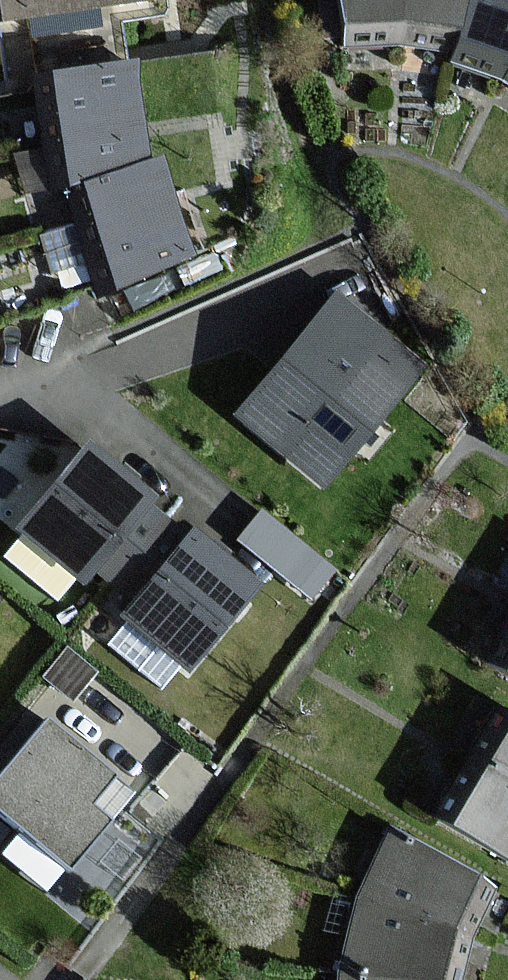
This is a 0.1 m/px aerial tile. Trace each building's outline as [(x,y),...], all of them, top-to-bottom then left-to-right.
[(7,17),(113,1),(117,0),(0,0),(0,18),(7,17)] [(405,43),(406,0),(340,0),(346,46),(405,43)] [(405,43),(456,52),(467,0),(406,0),(405,43)] [(503,77),(507,67),(507,0),(467,0),(456,52),(454,61),(503,77)] [(35,77),(59,190),(70,186),(147,163),(147,158),(140,92),(138,61),(35,77)] [(187,234),(162,158),(147,163),(70,186),(102,294),(192,251),(187,234)] [(422,367),(337,296),(238,413),(323,484),(422,367)] [(84,578),(94,566),(147,502),(153,495),(92,444),(22,527),(84,578)] [(191,538),(147,502),(94,566),(137,602),(191,538)] [(333,571),(263,513),(241,539),(312,597),(333,571)] [(197,531),(191,538),(137,602),(127,614),(189,665),(258,582),(197,531)] [(507,673),(507,637),(493,664),(507,673)] [(503,706),(470,759),(507,781),(507,709),(503,706)] [(0,782),(0,806),(71,864),(133,788),(51,721),(0,782)] [(507,854),(507,781),(470,759),(438,812),(507,854)] [(494,888),(393,832),(358,896),(472,940),(494,888)] [(472,940),(358,896),(339,973),(384,979),(464,979),(472,940)]
